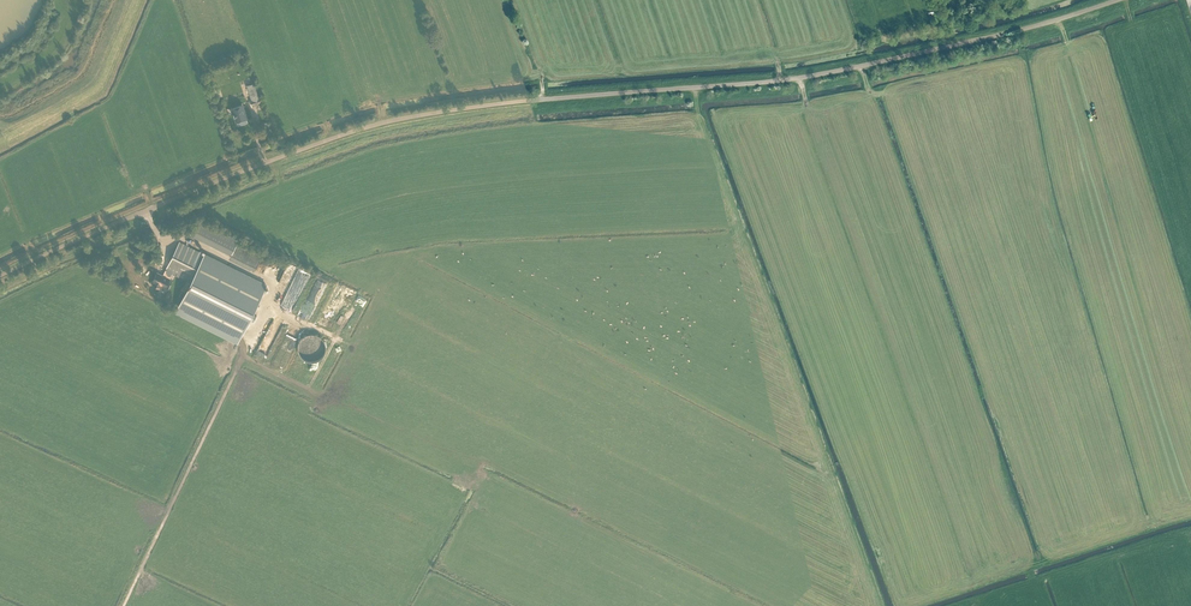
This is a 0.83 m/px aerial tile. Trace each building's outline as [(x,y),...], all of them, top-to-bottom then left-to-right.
[(261,104),(258,97),(253,83),(245,86),(250,100),(249,100),(251,107),(261,104)] [(237,122),(246,118),(242,105),(232,108),(237,122)] [(231,340),(260,283),(179,242),(165,270),(166,270),(164,276),(157,272),(152,281),(153,282),(152,284),(160,288),(161,285),(165,287),(170,279),(169,278),(172,273),(190,282),(175,312),(231,340)]
